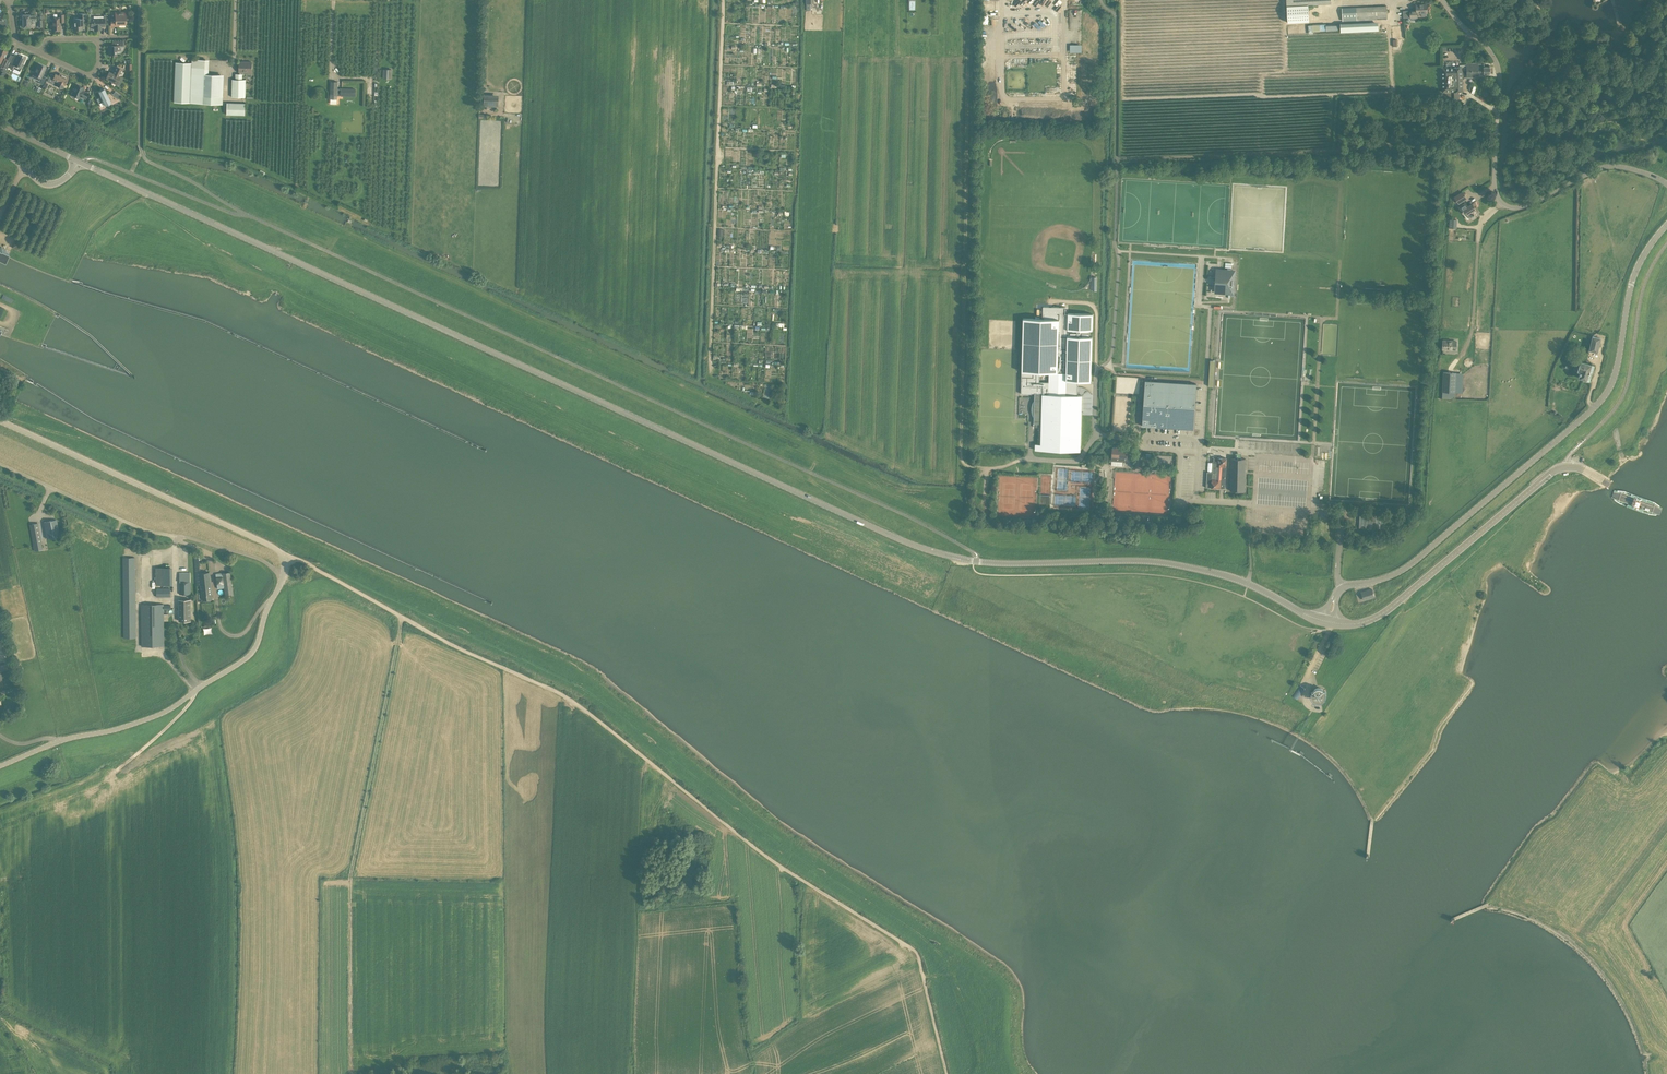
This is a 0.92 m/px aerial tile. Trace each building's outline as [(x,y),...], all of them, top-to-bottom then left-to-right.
[(1308,5),(1331,3),(1331,0),(1286,0),(1287,22),(1309,21),(1308,5)] [(1600,0),(1600,1),(1597,3),(1596,2),(1595,0),(1593,0),(1593,2),(1593,3),(1592,3),(1591,4),(1591,5),(1591,6),(1591,7),(1591,8),(1592,8),(1592,9),(1593,9),(1594,9),(1595,9),(1596,9),(1597,9),(1597,8),(1598,8),(1598,7),(1598,6),(1599,6),(1599,5),(1598,5),(1598,4),(1606,0),(1600,0)] [(1418,10),(1405,10),(1405,17),(1418,16),(1418,12),(1429,12),(1428,4),(1418,4),(1418,10)] [(1387,6),(1356,7),(1357,20),(1387,18),(1387,15),(1387,6)] [(1343,21),(1357,20),(1356,7),(1342,8),(1343,21)] [(126,24),(125,15),(125,12),(115,12),(115,19),(111,19),(111,26),(119,26),(119,24),(126,24)] [(73,18),(74,30),(82,30),(82,20),(86,20),(86,13),(79,13),(79,18),(73,18)] [(36,14),(23,14),(23,27),(30,27),(30,20),(36,20),(36,14)] [(59,17),(52,18),(53,30),(60,30),(60,22),(64,22),(64,14),(59,14),(59,17)] [(101,26),(104,26),(104,24),(108,24),(107,15),(104,15),(104,18),(91,18),(91,26),(94,26),(94,30),(101,29),(101,26)] [(108,53),(108,55),(115,55),(116,53),(116,50),(120,50),(120,46),(124,46),(124,41),(113,41),(113,45),(108,46),(108,48),(108,49),(108,53)] [(13,69),(14,68),(20,71),(26,57),(22,55),(21,56),(18,55),(17,58),(13,56),(11,60),(10,61),(7,60),(4,68),(2,71),(6,72),(8,67),(13,69)] [(205,74),(206,59),(192,59),(192,61),(176,61),(174,102),(204,103),(205,74)] [(252,61),(239,61),(239,72),(252,72),(252,61)] [(1462,70),(1462,77),(1467,77),(1476,77),(1476,76),(1484,76),(1484,73),(1487,73),(1490,73),(1490,72),(1490,70),(1490,69),(1490,67),(1490,66),(1487,66),(1484,67),(1484,64),(1478,64),(1478,63),(1467,63),(1467,64),(1467,70),(1462,70)] [(46,67),(39,64),(33,77),(39,80),(39,82),(43,84),(46,77),(42,75),(46,67)] [(1459,67),(1453,67),(1442,68),(1442,92),(1453,92),(1461,92),(1462,92),(1463,92),(1463,85),(1462,77),(1462,70),(1467,70),(1467,64),(1459,65),(1459,67)] [(122,69),(115,66),(112,73),(109,72),(106,78),(112,81),(111,82),(116,84),(120,77),(119,76),(122,69)] [(393,69),(385,69),(384,78),(393,79),(393,69)] [(51,83),(56,85),(63,88),(68,77),(60,73),(59,75),(55,74),(54,76),(51,74),(48,80),(51,82),(51,83)] [(232,79),(232,97),(245,97),(246,79),(242,79),(243,74),(235,74),(235,79),(232,79)] [(337,99),(337,95),(341,95),(341,96),(355,96),(355,89),(341,89),(338,89),(338,81),(331,81),(330,99),(337,99)] [(76,84),(71,95),(79,98),(80,96),(85,99),(88,93),(83,90),(84,88),(76,84)] [(105,106),(111,103),(104,88),(98,91),(101,97),(97,99),(99,104),(103,101),(105,106)] [(498,107),(498,106),(499,95),(484,94),(483,106),(498,107)] [(1463,191),(1455,196),(1459,203),(1467,198),(1463,191)] [(1475,217),(1473,213),(1476,211),(1472,204),(1468,206),(1466,203),(1459,207),(1463,214),(1466,212),(1470,218),(1471,217),(1472,219),(1475,217)] [(1224,270),(1221,270),(1221,274),(1217,274),(1215,292),(1231,293),(1233,293),(1235,271),(1224,270)] [(1032,409),(1032,411),(1032,412),(1033,414),(1033,415),(1034,415),(1034,423),(1039,423),(1038,444),(1035,444),(1035,450),(1041,450),(1081,451),(1082,395),(1078,395),(1078,381),(1091,382),(1092,356),(1092,337),(1090,337),(1090,330),(1092,330),(1093,314),(1068,313),(1068,314),(1066,314),(1066,307),(1044,307),(1043,319),(1023,318),(1022,356),(1022,372),(1021,394),(1032,394),(1032,393),(1035,393),(1034,402),(1033,403),(1032,405),(1032,406),(1032,408),(1032,409)] [(1598,353),(1601,338),(1592,336),(1589,351),(1598,353)] [(1457,340),(1442,340),(1442,350),(1455,350),(1455,349),(1457,350),(1457,340)] [(1580,371),(1578,377),(1587,380),(1592,364),(1580,360),(1577,370),(1580,371)] [(1456,392),(1457,373),(1443,372),(1442,392),(1456,392)] [(1144,410),(1143,426),(1194,429),(1197,384),(1146,380),(1144,403),(1140,404),(1144,410)] [(1112,448),(1112,460),(1112,461),(1125,462),(1125,458),(1127,458),(1128,453),(1132,453),(1132,446),(1117,445),(1116,448),(1112,448)] [(1227,458),(1218,457),(1214,457),(1213,472),(1207,472),(1206,487),(1221,488),(1225,488),(1225,484),(1227,458)] [(1246,458),(1231,458),(1230,490),(1245,491),(1246,458)] [(57,520),(44,522),(47,539),(60,536),(57,520)] [(38,523),(30,524),(34,550),(42,549),(38,523)] [(201,591),(202,598),(203,600),(212,599),(209,572),(200,573),(200,571),(199,560),(201,559),(201,554),(194,554),(196,585),(201,585),(201,591)] [(136,637),(135,557),(123,557),(124,638),(136,637)] [(170,584),(169,566),(155,567),(156,584),(170,584)] [(225,595),(233,594),(230,572),(216,574),(218,589),(224,588),(225,595)] [(190,573),(180,573),(180,594),(190,594),(190,573)] [(171,588),(163,588),(157,588),(157,597),(171,597),(171,588)] [(1364,600),(1374,597),(1372,589),(1362,592),(1364,600)] [(191,621),(191,599),(179,599),(179,621),(191,621)] [(163,604),(141,604),(142,646),(164,646),(163,610),(171,610),(171,605),(163,605),(163,604)] [(3,685),(1,671),(9,670),(8,663),(0,665),(0,686),(3,685)] [(1298,699),(1305,687),(1299,684),(1292,696),(1298,699)] [(1322,689),(1321,688),(1320,688),(1319,688),(1318,688),(1317,688),(1316,688),(1315,689),(1314,689),(1314,690),(1313,690),(1313,691),(1313,692),(1313,693),(1313,694),(1313,695),(1313,696),(1313,697),(1314,697),(1314,698),(1315,698),(1315,699),(1316,699),(1317,699),(1317,700),(1318,700),(1319,700),(1320,700),(1321,699),(1322,699),(1323,698),(1324,697),(1324,696),(1325,695),(1325,694),(1325,693),(1325,692),(1324,692),(1324,691),(1324,690),(1323,690),(1323,689),(1322,689)]
